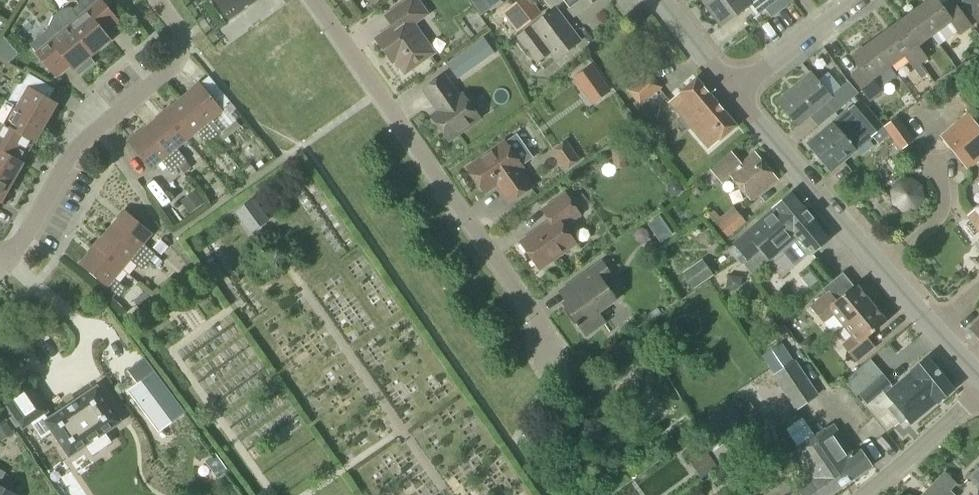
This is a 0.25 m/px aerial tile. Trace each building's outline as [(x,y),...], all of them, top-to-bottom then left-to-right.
[(100,0),(83,0),(72,9),(71,8),(62,10),(61,11),(57,13),(92,56),(110,41),(107,37),(121,25),(100,0)] [(235,24),(265,0),(215,0),(235,24)] [(414,26),(430,15),(419,0),(405,0),(385,15),(393,27),(376,39),(387,54),(390,52),(405,73),(433,53),(414,26)] [(489,11),(505,0),(482,0),(489,11)] [(704,3),(720,26),(751,4),(749,0),(708,0),(704,3)] [(777,0),(756,0),(763,10),(777,0)] [(932,36),(951,22),(960,34),(971,27),(952,1),(942,8),(936,0),(929,0),(913,11),(932,36)] [(555,60),(580,41),(555,9),(518,37),(537,62),(549,53),(555,60)] [(918,46),(932,36),(913,11),(893,26),(920,63),(927,58),(918,46)] [(51,27),(30,45),(57,78),(71,67),(79,76),(94,63),(90,58),(92,56),(57,13),(54,16),(54,17),(50,25),(51,27)] [(914,68),(920,63),(893,26),(872,41),(891,67),(906,56),(914,68)] [(483,38),(470,48),(481,63),(494,54),(483,38)] [(872,80),(891,67),(872,41),(852,56),(861,69),(852,76),(870,100),(881,93),(872,80)] [(468,53),(455,61),(463,75),(476,67),(468,53)] [(592,65),(572,79),(582,92),(601,78),(592,65)] [(639,106),(662,88),(649,72),(626,90),(639,106)] [(848,81),(830,96),(811,73),(777,101),(797,126),(823,104),(832,115),(858,94),(848,81)] [(46,123),(57,104),(49,100),(55,89),(28,74),(22,84),(16,86),(7,101),(46,123)] [(458,96),(444,75),(422,90),(437,111),(430,116),(448,141),(480,119),(462,94),(458,96)] [(208,76),(199,84),(222,111),(231,103),(208,76)] [(697,77),(668,103),(708,150),(737,125),(697,77)] [(214,138),(223,131),(212,119),(222,111),(199,84),(181,99),(214,138)] [(220,145),(214,138),(181,99),(163,114),(186,141),(196,132),(212,152),(220,145)] [(831,172),(883,128),(859,100),(807,144),(821,161),(821,165),(824,169),(828,169),(831,172)] [(29,153),(46,123),(7,101),(7,102),(5,101),(0,110),(0,123),(4,125),(0,133),(0,137),(28,153),(29,153)] [(978,161),(978,128),(967,113),(939,137),(967,170),(978,161)] [(176,149),(186,141),(163,114),(145,128),(178,167),(186,161),(176,149)] [(900,151),(914,141),(897,117),(883,127),(900,151)] [(170,173),(178,167),(145,128),(128,143),(150,170),(161,161),(170,173)] [(29,153),(28,153),(0,137),(0,176),(12,183),(23,163),(29,153)] [(563,171),(579,160),(566,141),(550,153),(563,171)] [(531,186),(518,168),(521,166),(504,142),(467,168),(485,192),(497,183),(510,201),(531,186)] [(624,145),(611,146),(612,158),(625,156),(624,145)] [(777,179),(755,152),(741,164),(732,153),(710,171),(720,183),(729,176),(751,202),(777,179)] [(12,183),(0,176),(0,201),(1,202),(12,183)] [(902,213),(915,211),(924,199),(921,186),(911,178),(898,180),(889,191),(891,205),(902,213)] [(170,189),(161,195),(177,219),(186,214),(170,189)] [(539,269),(575,243),(565,228),(582,215),(565,192),(540,210),(549,222),(520,243),(539,269)] [(773,227),(800,205),(791,194),(772,210),(732,242),(749,262),(763,249),(760,244),(776,231),(773,227)] [(250,234),(269,220),(253,198),(234,212),(250,234)] [(23,214),(4,204),(0,211),(0,213),(18,223),(23,214)] [(763,249),(749,262),(755,270),(768,260),(769,262),(781,252),(793,267),(809,254),(810,255),(829,239),(800,205),(773,227),(776,231),(760,244),(763,249)] [(747,223),(734,207),(719,218),(713,210),(708,214),(727,239),(747,223)] [(969,216),(978,229),(978,207),(969,216)] [(109,229),(148,262),(155,254),(143,245),(151,234),(124,212),(109,229)] [(666,216),(653,224),(665,243),(678,234),(666,216)] [(142,269),(148,262),(109,229),(95,247),(122,270),(130,259),(142,269)] [(113,280),(122,270),(95,247),(79,265),(106,288),(118,297),(125,289),(113,280)] [(586,336),(605,322),(598,312),(616,300),(603,282),(612,276),(601,260),(575,279),(583,289),(563,303),(586,336)] [(693,289),(713,276),(701,260),(682,273),(693,289)] [(817,282),(810,272),(802,279),(810,288),(817,282)] [(842,325),(870,302),(855,285),(836,301),(829,292),(826,294),(825,293),(809,306),(823,323),(834,315),(842,325)] [(870,302),(842,325),(851,336),(841,345),(856,364),(875,348),(867,338),(886,322),(870,302)] [(937,404),(954,390),(927,357),(910,371),(911,372),(885,394),(893,404),(887,409),(900,424),(906,419),(911,425),(937,403),(937,404)] [(185,413),(144,358),(127,371),(137,384),(127,391),(158,433),(185,413)] [(795,411),(819,395),(795,360),(772,376),(795,411)] [(882,374),(858,394),(867,406),(891,385),(882,374)] [(50,420),(45,413),(46,412),(26,383),(3,399),(22,428),(30,423),(41,439),(53,431),(70,455),(85,445),(92,456),(112,442),(105,432),(119,422),(96,389),(50,420)] [(764,403),(755,390),(716,418),(713,414),(700,423),(694,414),(651,441),(658,452),(697,427),(726,474),(734,469),(731,464),(752,452),(741,436),(762,422),(777,415),(767,401),(764,403)] [(799,442),(817,432),(808,417),(791,428),(799,442)] [(809,440),(841,487),(872,467),(861,450),(852,456),(831,425),(809,440)] [(685,446),(699,437),(695,431),(681,440),(685,446)] [(841,487),(809,440),(788,454),(805,480),(795,487),(800,494),(829,494),(841,487)] [(698,484),(689,465),(644,486),(648,494),(675,494),(698,484)] [(968,477),(978,489),(978,466),(968,477)] [(920,494),(946,494),(958,484),(945,470),(920,494)]
